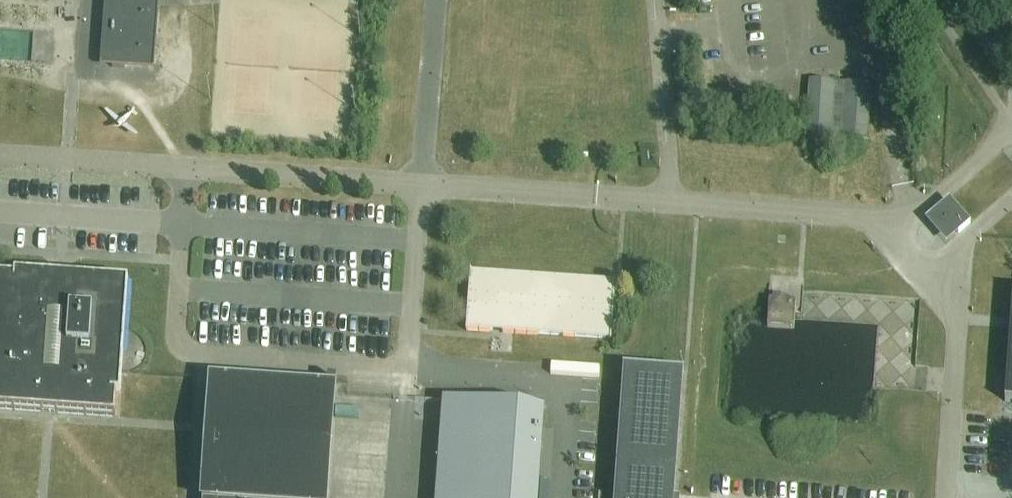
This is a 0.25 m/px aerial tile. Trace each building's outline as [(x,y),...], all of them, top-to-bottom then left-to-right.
[(99,67),(153,70),(158,8),(158,0),(104,0),(99,67)] [(868,142),(872,85),(810,81),(806,138),(868,142)] [(950,200),(926,220),(946,244),(970,223),(950,200)] [(470,273),(466,329),(492,331),(493,331),(500,332),(502,332),(612,339),(616,283),(470,273)] [(124,286),(115,285),(63,281),(4,277),(0,277),(0,409),(115,418),(118,376),(121,333),(124,286)] [(768,316),(768,326),(794,328),(795,318),(796,302),(769,300),(768,316)] [(684,372),(624,368),(614,497),(675,497),(684,372)] [(335,396),(336,379),(327,378),(327,388),(210,380),(207,424),(202,497),(328,497),(335,396)] [(543,407),(444,400),(442,420),(437,497),(535,497),(543,407)]
